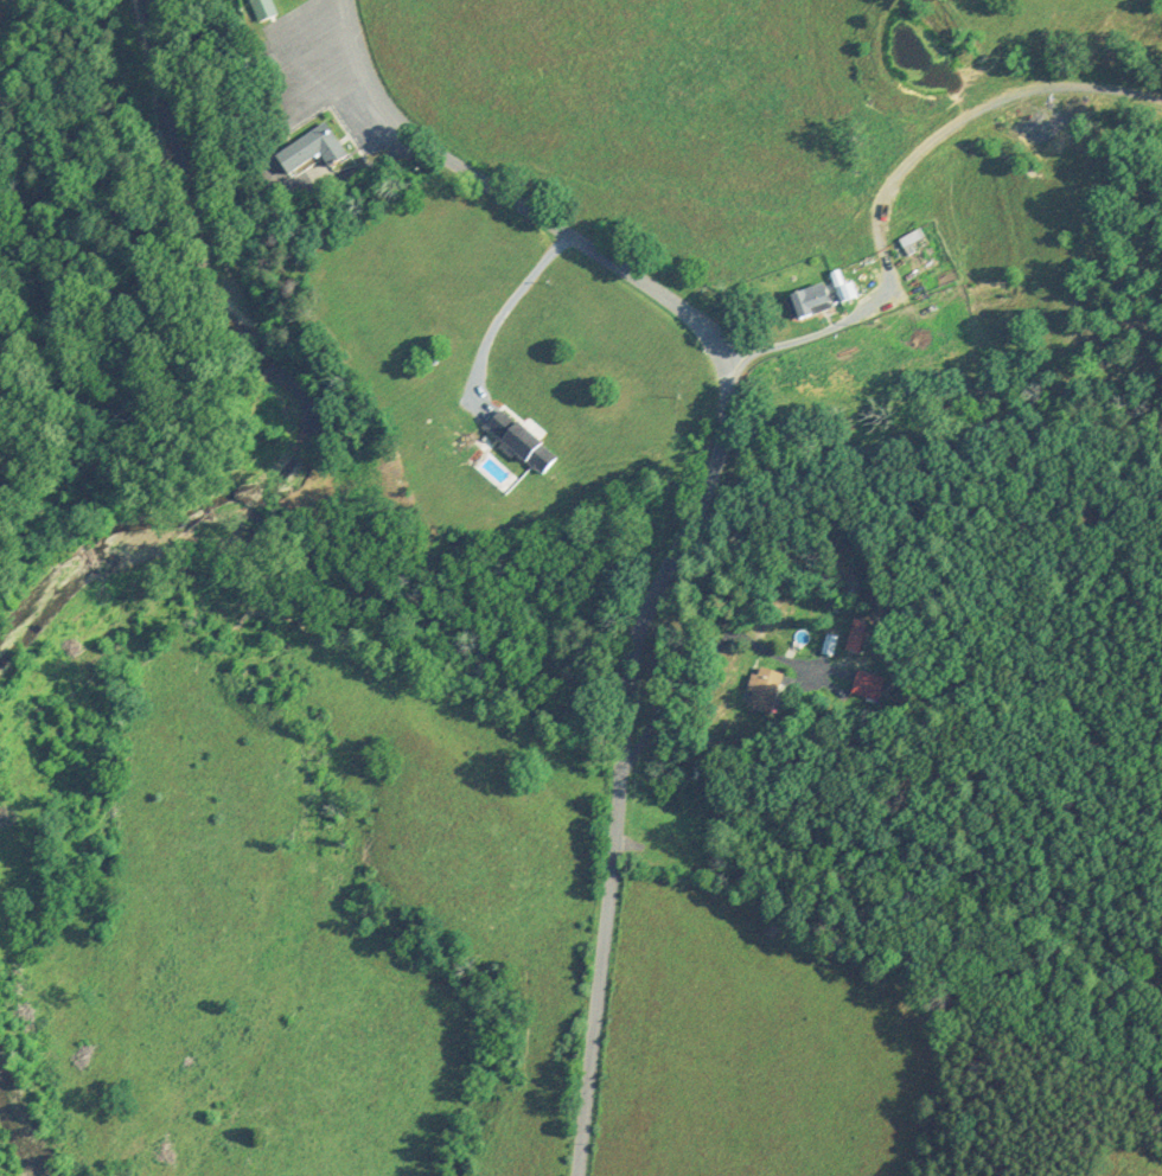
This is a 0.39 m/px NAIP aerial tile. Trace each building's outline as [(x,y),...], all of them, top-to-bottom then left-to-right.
[(347,158),(327,123),(273,154),(287,178),(321,158),(327,169),(347,158)] [(913,268),(935,256),(919,228),(897,240),(913,268)] [(788,297),(799,321),(832,305),(821,282),(788,297)] [(484,431),(542,475),(557,456),(499,411),(484,431)] [(859,653),(867,623),(853,619),(845,649),(859,653)] [(878,699),(882,676),(856,671),(851,694),(878,699)]
